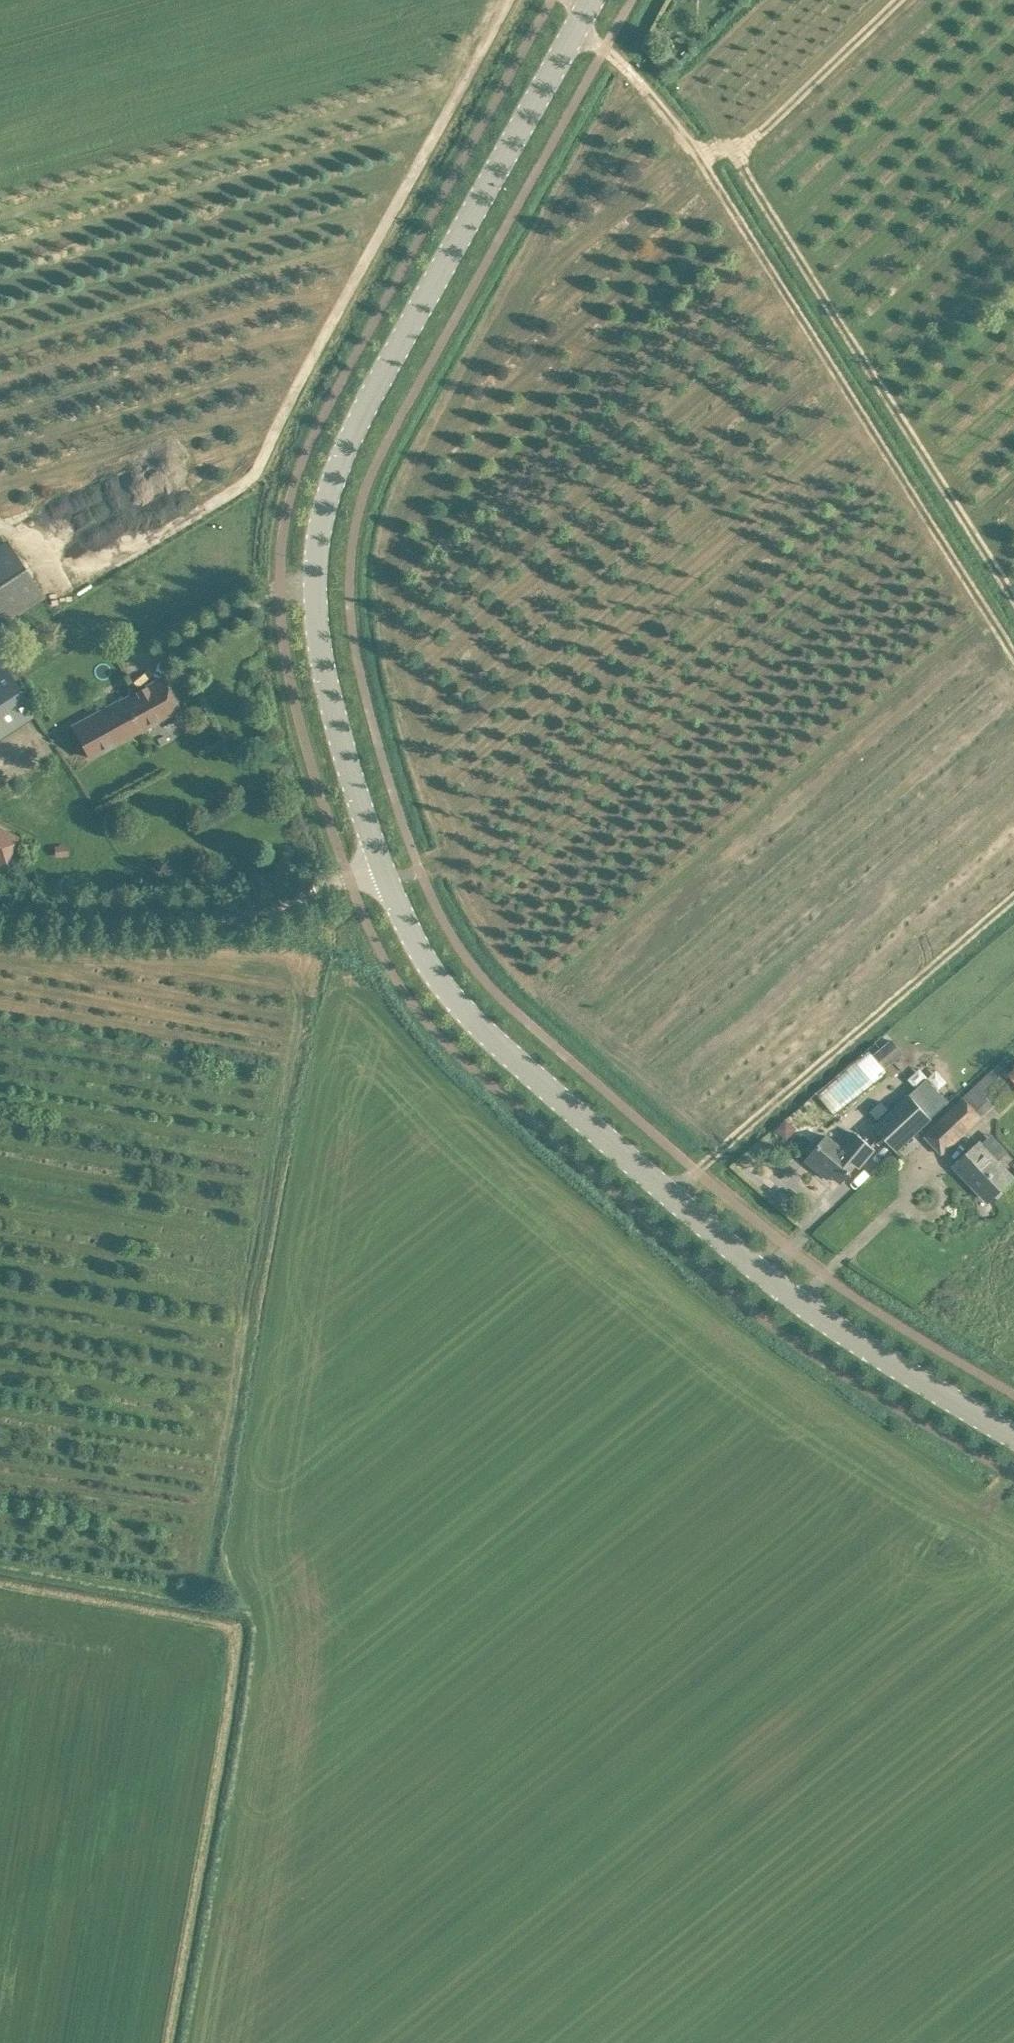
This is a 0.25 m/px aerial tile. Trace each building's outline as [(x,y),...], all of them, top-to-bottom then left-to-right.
[(664,39),(668,31),(656,25),(651,33),(664,39)] [(0,547),(0,624),(42,596),(7,542),(0,547)] [(34,713),(0,660),(0,736),(34,713)] [(73,727),(80,741),(90,758),(179,708),(162,677),(119,702),(118,701),(73,727)] [(3,866),(15,842),(0,835),(0,865),(3,866)] [(886,1069),(906,1052),(894,1038),(874,1055),(886,1069)] [(817,1093),(834,1114),(886,1071),(869,1051),(817,1093)] [(1002,1063),(1001,1063),(1000,1062),(948,1111),(923,1133),(942,1153),(981,1117),(975,1110),(987,1098),(982,1093),(999,1078),(1007,1070),(1002,1063)] [(873,1126),(896,1150),(938,1110),(923,1094),(915,1101),(908,1093),(873,1126)] [(797,1126),(786,1118),(777,1129),(787,1138),(797,1126)] [(875,1148),(860,1135),(855,1131),(841,1146),(827,1135),(819,1144),(807,1159),(820,1171),(823,1167),(841,1181),(856,1164),(859,1167),(865,1159),(875,1148)] [(1006,1185),(1013,1177),(1013,1176),(980,1141),(954,1165),(978,1190),(981,1188),(991,1199),(1006,1185)]
